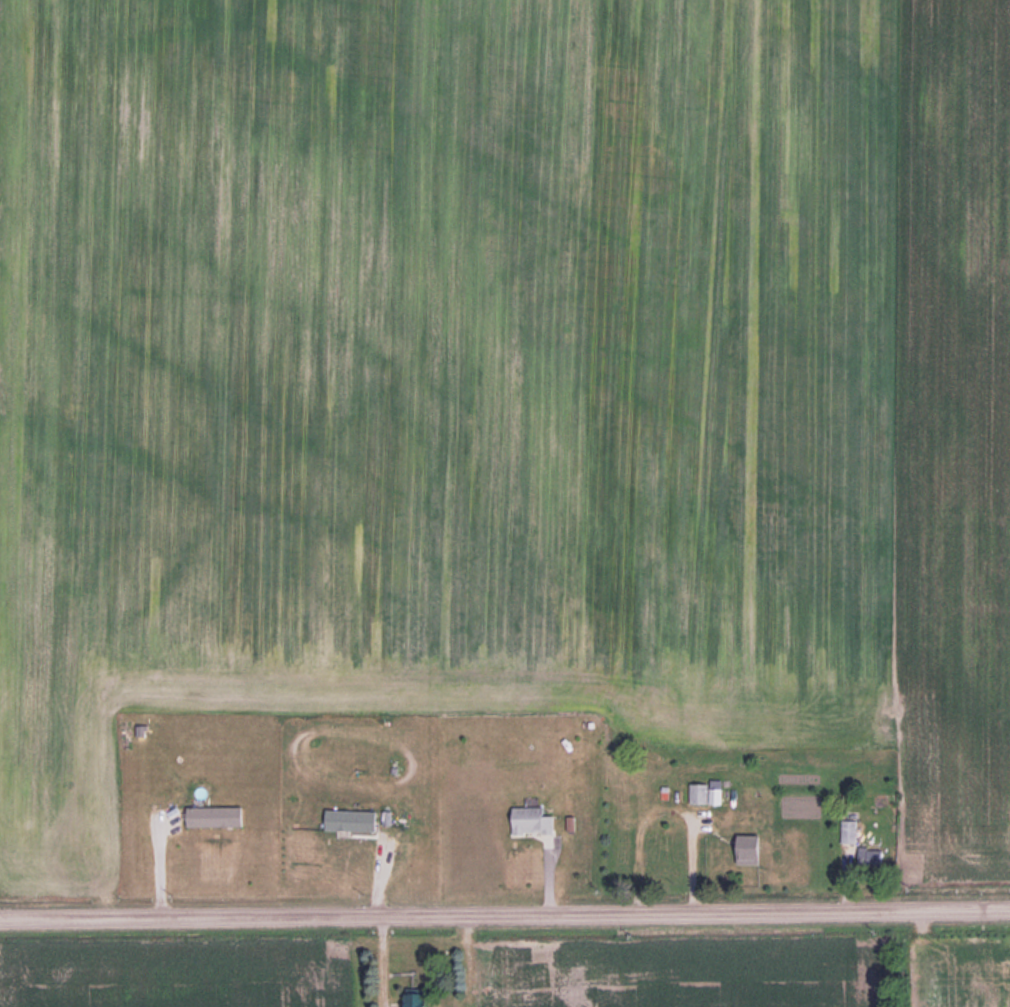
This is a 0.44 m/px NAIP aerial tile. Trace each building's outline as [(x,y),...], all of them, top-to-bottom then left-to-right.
[(721,780),(721,804),(689,803),(690,784),(709,785),(709,780),(721,780)] [(512,808),(512,834),(523,834),(523,831),(542,831),(542,834),(552,834),(552,816),(542,816),(542,807),(512,808)] [(187,808),(187,826),(239,825),(239,808),(187,808)] [(326,810),(325,830),(374,832),(375,812),(326,810)] [(840,821),(841,844),(856,844),(855,820),(840,821)] [(758,837),(757,864),(737,863),(738,836),(758,837)] [(859,847),(858,863),(879,864),(879,848),(859,847)] [(405,1006),(425,1006),(425,993),(405,993),(405,1006)]
